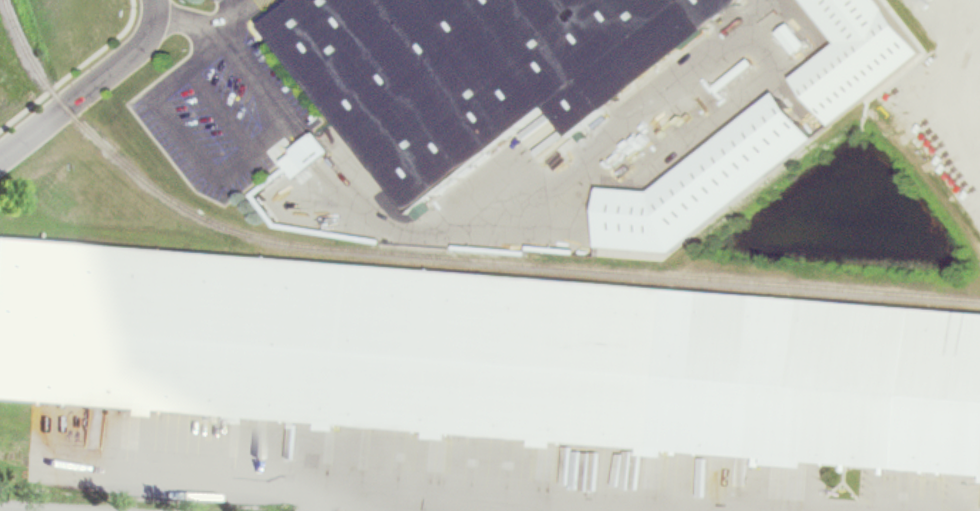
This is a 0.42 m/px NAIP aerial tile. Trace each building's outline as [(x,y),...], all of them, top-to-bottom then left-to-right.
[(266,23),(413,214),(551,108),(575,139),(755,0),(296,0),(266,23)] [(834,119),(928,48),(891,0),(814,0),(844,39),(799,73),(834,119)] [(603,184),(598,254),(657,258),(816,134),(782,90),(656,188),(603,184)] [(297,149),(310,169),(334,153),(321,133),(297,149)] [(979,475),(979,311),(0,234),(0,398),(979,475)]
